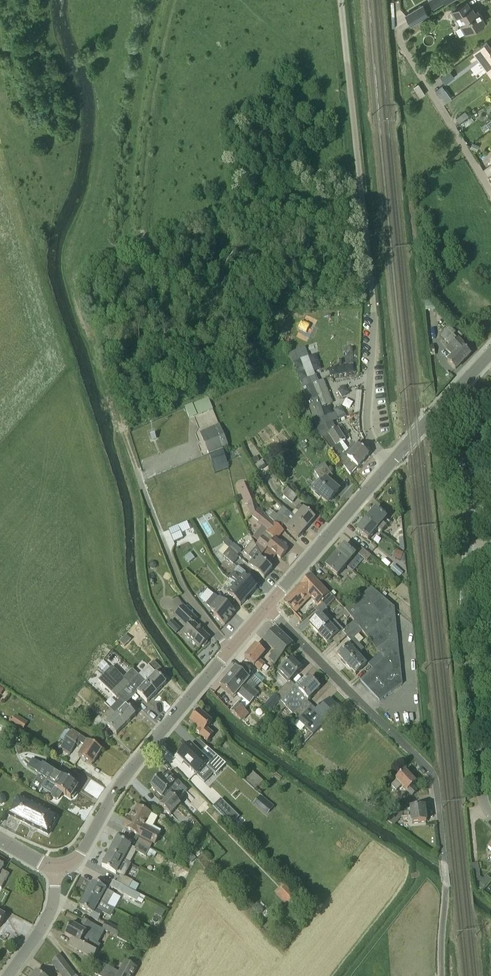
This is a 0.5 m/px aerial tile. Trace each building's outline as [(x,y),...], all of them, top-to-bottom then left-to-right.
[(464,24),(460,26),(465,34),(485,22),(477,10),(475,11),(473,7),(471,9),(467,2),(451,12),(456,19),(460,17),(464,24)] [(417,12),(403,20),(408,27),(422,19),(417,12)] [(474,52),(488,72),(490,70),(490,49),(487,42),(474,52)] [(450,70),(440,77),(445,84),(455,77),(450,70)] [(419,84),(414,87),(420,97),(425,94),(419,84)] [(443,102),(449,97),(443,89),(437,94),(443,102)] [(459,123),(469,116),(465,111),(456,118),(459,123)] [(470,148),(477,150),(479,145),(473,142),(470,148)] [(446,341),(450,345),(456,351),(447,361),(455,370),(471,355),(462,346),(463,345),(453,335),(456,333),(450,327),(441,336),(446,341)] [(318,399),(309,403),(314,421),(322,418),(319,410),(321,407),(332,403),(323,381),(312,385),(318,399)] [(189,417),(213,408),(208,396),(185,406),(189,417)] [(219,425),(204,432),(200,433),(209,454),(222,449),(228,446),(219,425)] [(345,441),(337,429),(322,438),(331,450),(343,443),(345,441)] [(351,475),(358,467),(369,455),(358,446),(355,443),(348,451),(343,443),(331,450),(351,475)] [(222,449),(209,454),(215,473),(228,468),(222,449)] [(328,504),(339,491),(326,480),(324,477),(331,473),(325,464),(314,471),(319,479),(311,489),(316,493),(314,495),(320,501),(322,499),(328,504)] [(248,484),(239,488),(246,504),(248,503),(256,502),(248,484)] [(297,498),(287,489),(283,495),(292,503),(297,498)] [(258,543),(267,550),(268,548),(281,559),(288,551),(275,540),(283,531),(275,523),(269,518),(268,520),(264,516),(265,515),(257,508),(256,502),(248,503),(251,515),(259,522),(268,530),(258,543)] [(303,508),(295,518),(307,528),(315,518),(303,508)] [(378,530),(387,520),(375,510),(366,521),(378,530)] [(298,538),(307,528),(295,518),(287,511),(283,516),(286,518),(282,523),(287,528),(298,538)] [(275,523),(279,518),(274,513),(269,518),(275,523)] [(378,530),(366,521),(357,531),(369,541),(378,530)] [(168,530),(175,544),(175,545),(185,540),(183,535),(180,536),(176,527),(168,530)] [(225,545),(224,545),(229,549),(232,545),(233,545),(229,539),(223,543),(225,545)] [(262,556),(256,546),(253,540),(243,552),(253,560),(248,566),(264,579),(272,569),(259,559),(262,556)] [(229,549),(237,556),(242,551),(234,544),(233,545),(232,545),(229,549)] [(350,570),(361,556),(367,561),(372,556),(361,548),(355,555),(344,546),(334,556),(347,567),(350,570)] [(237,556),(229,549),(224,556),(233,564),(239,557),(237,556)] [(404,553),(397,551),(395,558),(401,560),(404,553)] [(347,567),(334,556),(325,567),(338,578),(347,567)] [(403,573),(394,565),(391,569),(399,577),(403,573)] [(247,575),(241,581),(233,574),(228,579),(237,587),(249,597),(257,588),(251,583),(253,581),(247,575)] [(317,606),(320,603),(328,595),(310,576),(283,603),(294,615),(303,607),(301,605),(309,597),(317,606)] [(237,587),(234,590),(227,598),(234,604),(236,601),(241,606),(249,597),(237,587)] [(402,685),(395,608),(371,588),(345,609),(345,610),(350,616),(354,621),(358,626),(363,632),(380,654),(384,659),(372,669),(360,680),(379,701),(402,685)] [(330,593),(328,595),(320,603),(326,609),(336,600),(330,593)] [(215,594),(206,604),(211,609),(210,610),(216,615),(214,617),(225,625),(236,613),(215,594)] [(197,620),(183,607),(175,615),(188,628),(184,633),(200,648),(202,646),(204,646),(207,643),(207,641),(209,639),(193,623),(197,620)] [(345,610),(342,613),(344,615),(347,619),(350,616),(345,610)] [(309,625),(318,635),(334,620),(325,611),(310,625),(309,624),(309,625)] [(335,622),(334,620),(318,635),(328,646),(328,645),(328,644),(342,632),(346,637),(358,626),(354,621),(343,631),(335,622)] [(337,655),(346,665),(358,655),(364,649),(355,640),(363,632),(358,626),(346,637),(351,643),(338,655),(337,655)] [(275,652),(281,657),(293,645),(275,629),(264,641),(275,652)] [(120,641),(125,646),(131,640),(126,635),(120,641)] [(265,664),(260,660),(265,654),(256,645),(245,658),(255,667),(255,666),(261,670),(265,664)] [(274,665),(281,657),(275,652),(268,659),(274,665)] [(368,664),(372,669),(384,659),(380,654),(368,664)] [(358,655),(346,665),(356,676),(357,676),(356,675),(367,665),(358,655)] [(279,673),(284,677),(289,682),(276,695),(282,700),(295,686),(290,681),(302,670),(292,660),(279,673)] [(153,661),(139,676),(157,693),(166,683),(156,674),(161,669),(153,661)] [(232,673),(228,678),(253,700),(254,700),(258,695),(252,689),(255,685),(250,680),(253,676),(241,665),(237,669),(236,668),(235,670),(234,669),(231,672),(232,673)] [(128,683),(118,675),(112,681),(122,690),(128,683)] [(157,693),(139,676),(129,686),(137,693),(147,703),(157,693)] [(244,710),(253,700),(228,678),(224,682),(223,681),(221,684),(222,685),(220,687),(234,698),(237,695),(243,701),(239,706),(237,704),(231,712),(242,722),(249,714),(244,710)] [(294,714),(307,701),(320,688),(310,679),(299,690),(295,686),(282,700),(281,702),(294,714)] [(106,687),(116,696),(122,690),(112,681),(106,687)] [(265,709),(268,713),(280,700),(277,696),(265,709)] [(313,735),(339,707),(330,698),(322,706),(321,704),(316,710),(311,705),(299,719),(305,725),(304,727),(313,735)] [(120,699),(110,709),(126,725),(136,715),(120,699)] [(126,725),(110,709),(101,718),(99,717),(93,722),(102,731),(107,725),(117,735),(126,725)] [(81,711),(77,716),(82,721),(86,716),(81,711)] [(208,729),(212,724),(199,712),(190,722),(198,729),(195,732),(207,742),(214,735),(208,729)] [(11,719),(9,723),(21,731),(26,722),(16,715),(13,720),(11,719)] [(72,730),(71,731),(60,749),(70,755),(76,745),(78,746),(80,742),(84,745),(78,756),(92,765),(102,750),(72,730)] [(283,750),(290,743),(284,737),(277,744),(283,750)] [(185,751),(177,759),(183,765),(184,763),(198,776),(208,766),(219,776),(228,766),(200,741),(194,748),(192,747),(187,752),(185,751)] [(47,780),(41,789),(51,795),(52,798),(56,801),(59,800),(62,794),(71,799),(71,798),(74,798),(76,794),(75,792),(78,787),(73,785),(77,779),(59,768),(55,774),(32,760),(27,768),(34,771),(34,772),(47,780)] [(407,793),(412,798),(416,793),(412,788),(416,783),(405,771),(395,780),(396,781),(391,786),(396,791),(401,786),(407,792),(407,793)] [(81,772),(77,778),(82,781),(79,786),(97,798),(104,787),(81,772)] [(245,780),(256,790),(257,789),(262,793),(268,785),(252,772),(245,780)] [(151,786),(165,800),(170,794),(172,796),(181,785),(168,773),(163,778),(161,775),(155,781),(151,784),(152,785),(151,786)] [(181,805),(172,796),(170,794),(165,800),(160,805),(171,815),(181,805)] [(254,803),(268,815),(274,807),(261,795),(254,803)] [(18,797),(9,815),(48,835),(57,817),(18,797)] [(239,817),(221,799),(213,807),(231,825),(239,817)] [(145,826),(151,815),(152,814),(137,806),(131,819),(128,818),(123,827),(139,836),(139,837),(155,845),(161,834),(145,826)] [(409,809),(410,810),(407,811),(407,810),(402,806),(397,812),(388,822),(390,823),(394,826),(402,817),(403,818),(410,817),(411,823),(426,822),(425,808),(409,809)] [(171,820),(184,833),(195,823),(183,810),(171,820)] [(138,842),(135,848),(117,839),(110,853),(124,861),(129,864),(136,851),(146,856),(147,855),(150,849),(138,842)] [(184,843),(188,848),(192,844),(187,839),(184,843)] [(124,861),(110,853),(102,867),(116,875),(124,861)] [(187,862),(193,865),(197,859),(190,855),(187,862)] [(482,891),(490,881),(490,879),(487,875),(485,877),(482,879),(480,877),(478,863),(472,864),(474,885),(482,891)] [(1,889),(2,889),(2,888),(9,875),(9,874),(2,870),(4,865),(3,865),(3,866),(0,864),(0,888),(1,889)] [(121,875),(117,882),(129,889),(133,881),(121,875)] [(140,895),(129,889),(117,882),(113,880),(109,887),(136,902),(140,895)] [(107,905),(113,893),(93,883),(87,894),(107,905)] [(239,899),(248,891),(246,888),(246,885),(241,884),(241,887),(234,894),(239,899)] [(300,900),(286,885),(276,894),(291,909),(300,900)] [(98,921),(107,905),(87,894),(80,907),(92,914),(90,918),(98,921)] [(69,946),(93,959),(101,945),(98,944),(105,931),(102,929),(84,920),(79,928),(71,924),(65,935),(72,939),(69,946)] [(118,938),(120,933),(122,930),(106,921),(102,929),(105,931),(118,938)] [(129,938),(120,933),(118,938),(127,943),(129,938)] [(52,964),(62,975),(76,975),(59,954),(52,964)] [(92,973),(98,975),(132,975),(137,967),(136,967),(128,963),(126,961),(119,973),(98,962),(92,973)]
